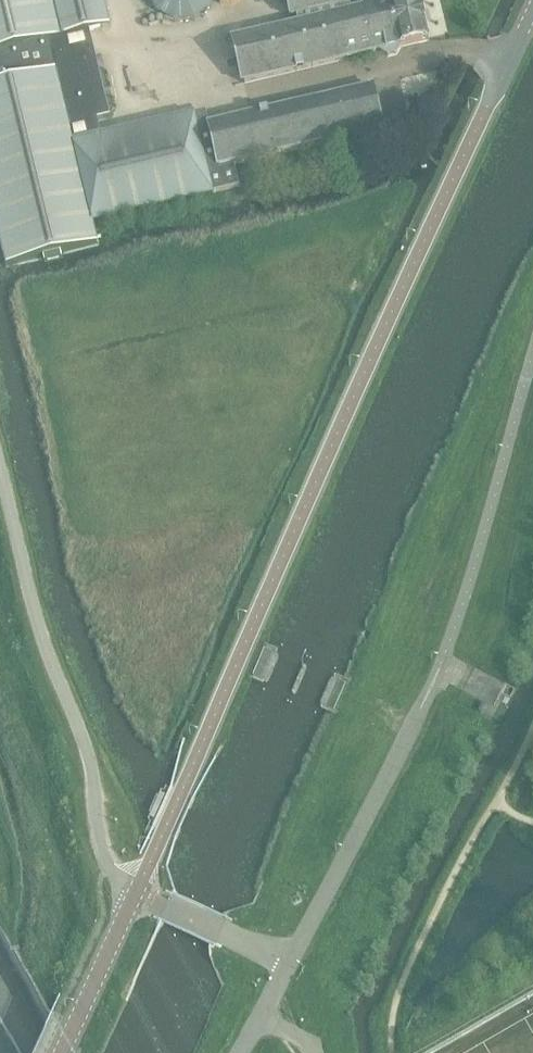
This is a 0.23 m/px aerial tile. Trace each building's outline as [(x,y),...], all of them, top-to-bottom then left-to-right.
[(7,266),(99,244),(97,238),(94,223),(214,195),(240,187),(234,164),(383,127),(380,116),(378,111),(376,100),(374,94),(372,84),(209,124),(198,127),(195,117),(102,139),(98,120),(110,117),(90,33),(105,29),(98,0),(0,0),(0,236),(7,266)] [(234,41),(245,84),(339,62),(378,52),(387,58),(395,56),(402,47),(405,47),(416,44),(427,41),(429,40),(425,24),(426,22),(425,21),(424,15),(424,14),(423,13),(420,0),(398,0),(394,1),(391,2),(391,0),(390,0),(360,0),(362,9),(351,12),(349,4),(348,0),(289,0),(294,18),(298,17),(300,25),(234,41)] [(405,47),(402,47),(402,48),(405,48),(427,42),(430,42),(429,40),(427,41),(416,44),(405,47)] [(373,84),(372,84),(374,94),(376,100),(378,111),(380,116),(383,127),(384,127),(381,116),(379,111),(377,100),(375,94),(373,84)]
